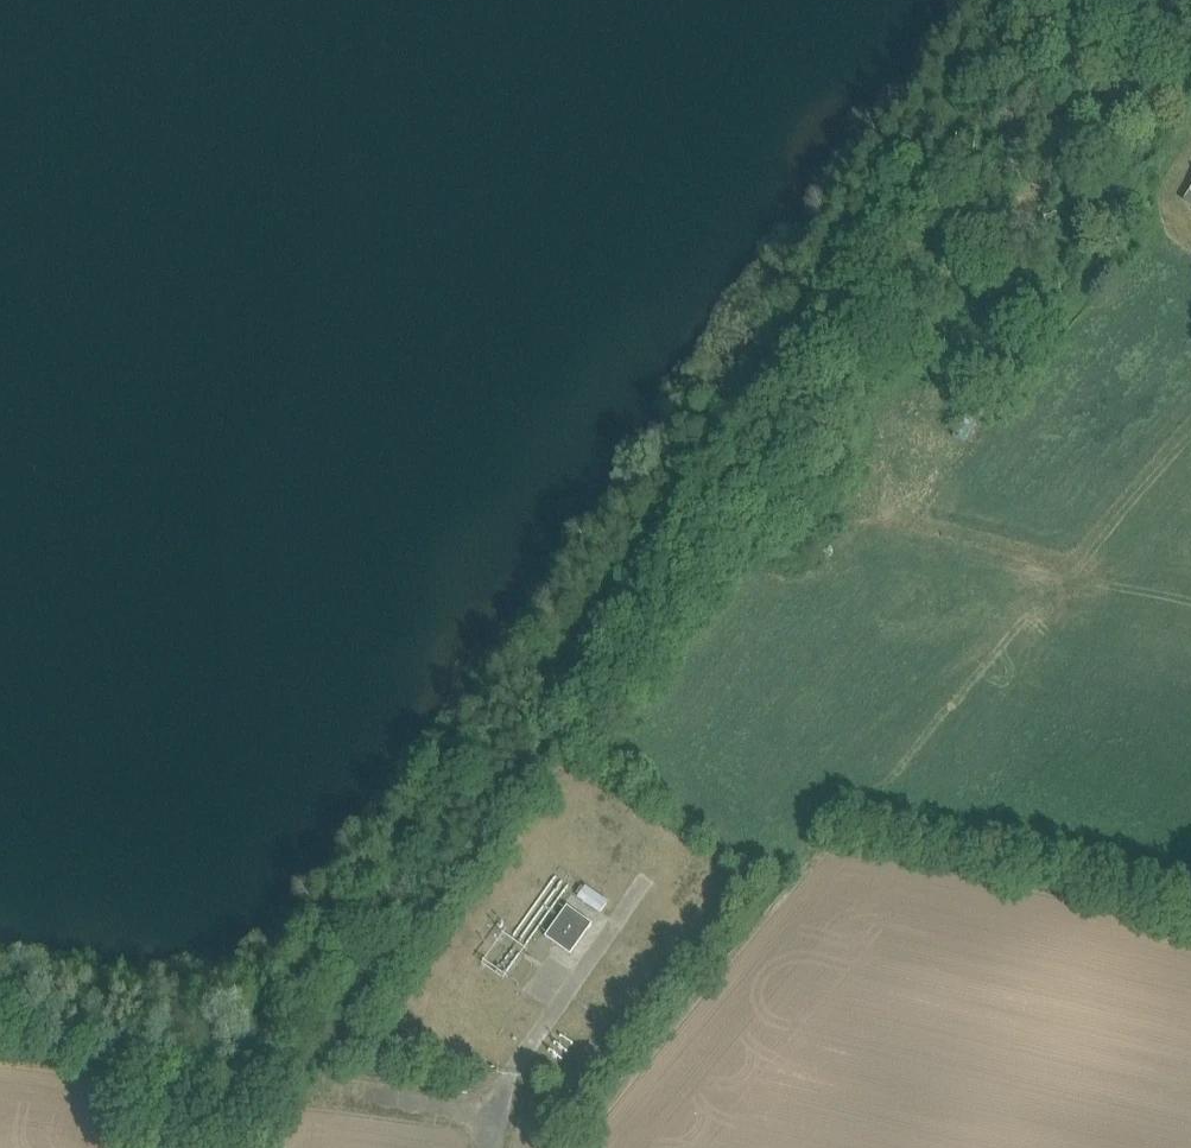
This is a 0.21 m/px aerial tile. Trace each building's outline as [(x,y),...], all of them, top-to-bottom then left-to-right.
[(572,956),(594,925),(568,907),(546,938),(572,956)]
